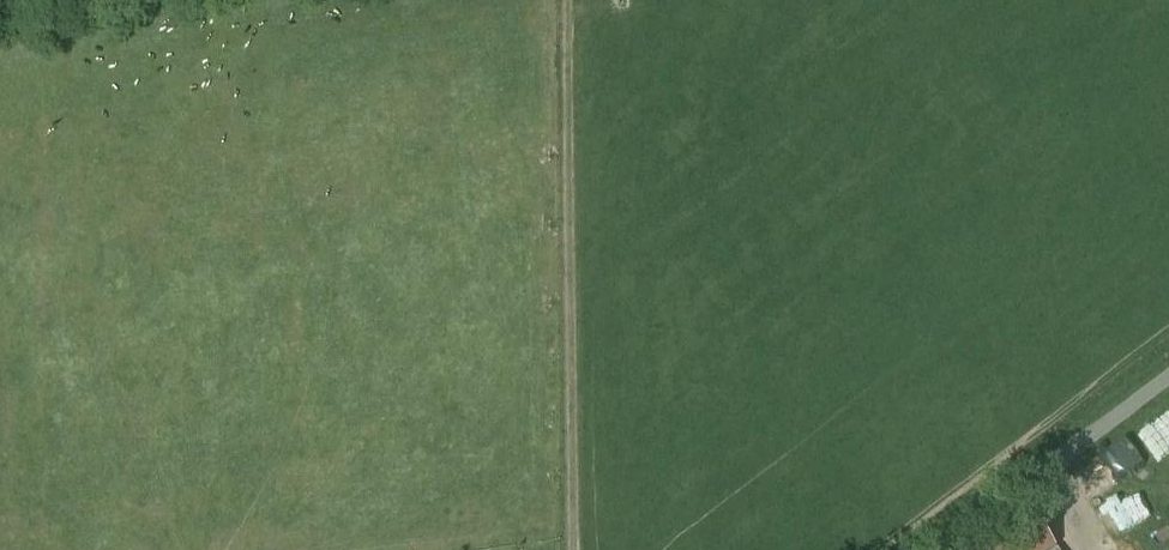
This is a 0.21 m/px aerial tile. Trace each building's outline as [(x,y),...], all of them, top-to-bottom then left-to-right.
[(1104,453),(1124,481),(1145,467),(1125,438),(1104,453)] [(1036,516),(985,548),(987,549),(1058,549),(1036,516)]
